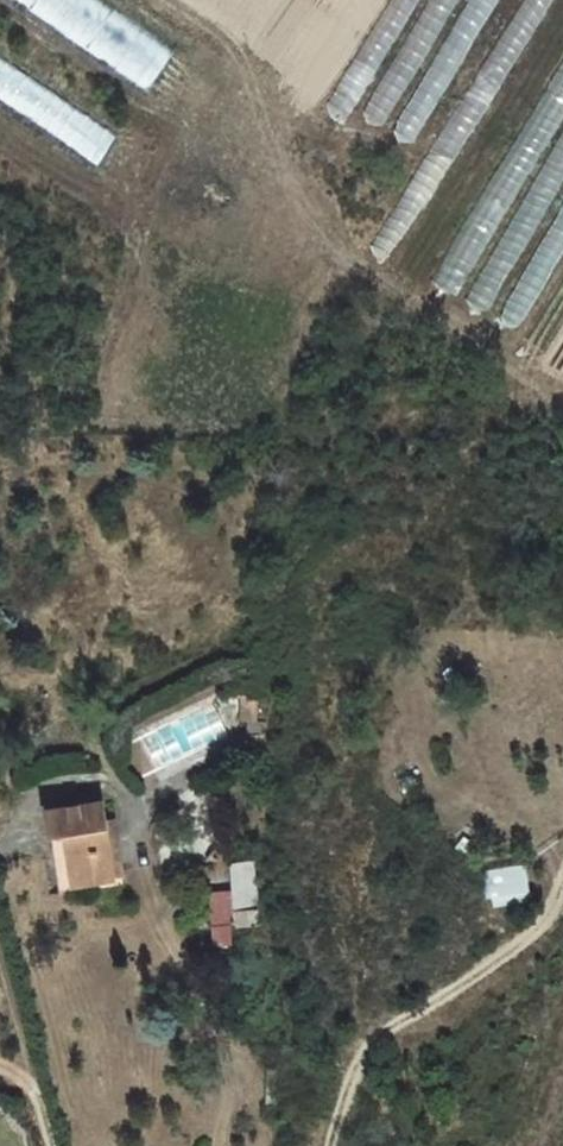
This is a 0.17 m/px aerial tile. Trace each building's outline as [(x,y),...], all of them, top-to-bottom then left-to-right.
[(147,90),(174,50),(101,0),(16,0),(147,90)] [(344,124),(417,0),(390,0),(324,112),(344,124)] [(380,129),(457,0),(433,0),(362,119),(380,129)] [(387,262),(552,0),(524,0),(370,252),(387,262)] [(411,148),(498,0),(472,0),(391,137),(411,148)] [(96,167),(116,138),(0,60),(0,102),(96,167)] [(562,120),(562,68),(434,282),(457,296),(562,120)] [(469,301),(489,313),(562,189),(562,143),(469,301)] [(370,182),(351,179),(349,200),(368,202),(370,182)] [(499,315),(521,328),(562,259),(562,210),(499,315)] [(106,879),(91,804),(38,814),(42,841),(55,839),(66,885),(106,879)] [(211,947),(234,946),(232,925),(260,923),(256,862),(229,863),(231,890),(208,892),(211,947)] [(528,865),(490,867),(492,906),(530,903),(528,865)]
